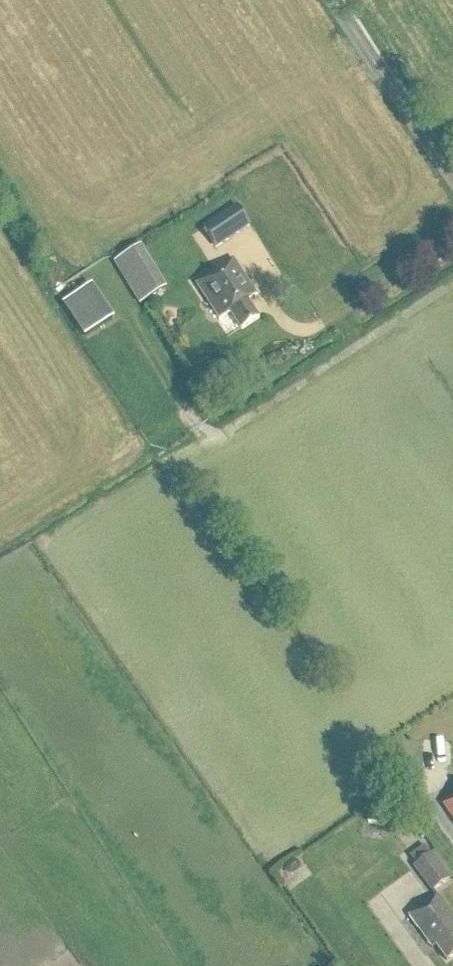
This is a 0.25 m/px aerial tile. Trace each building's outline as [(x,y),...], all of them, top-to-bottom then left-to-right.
[(215,248),(247,224),(234,207),(202,230),(215,248)] [(141,248),(113,265),(139,307),(167,290),(149,260),(141,248)] [(245,303),(257,295),(233,260),(197,284),(220,319),(227,314),(236,328),(242,324),(244,328),(256,319),(245,303)] [(443,808),(452,822),(452,801),(443,808)] [(431,893),(452,877),(434,851),(413,867),(431,893)] [(452,957),(452,921),(436,897),(408,917),(427,943),(430,941),(446,962),(452,957)]
